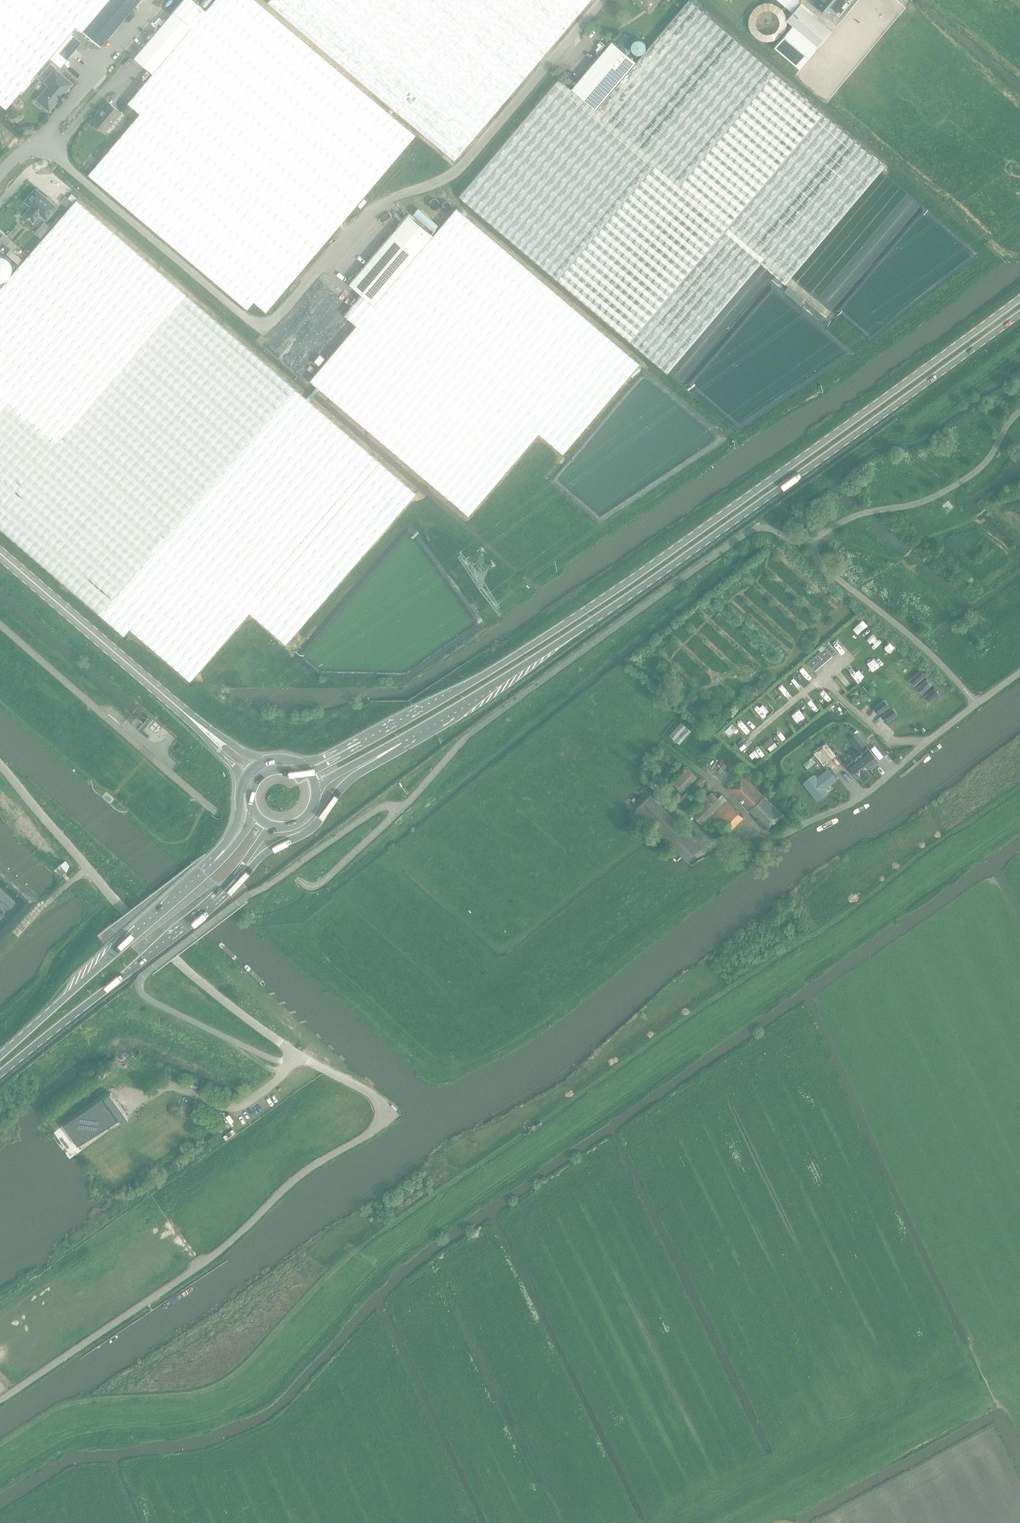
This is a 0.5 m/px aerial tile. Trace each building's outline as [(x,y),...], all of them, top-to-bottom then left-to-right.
[(7,108),(50,57),(61,66),(67,59),(76,49),(82,42),(70,33),(76,25),(84,31),(110,0),(0,0),(0,103),(7,108)] [(70,33),(82,42),(76,49),(101,47),(103,44),(141,0),(110,0),(84,31),(76,25),(70,33)] [(88,174),(248,308),(254,301),(266,311),(415,135),(359,88),(303,40),(256,0),(215,0),(206,10),(153,73),(128,103),(140,113),(89,174),(88,174)] [(134,57),(142,64),(153,73),(206,10),(194,0),(183,0),(139,52),(134,57)] [(268,2),(454,160),(495,111),(590,0),(270,0),(268,2)] [(636,62),(596,109),(571,89),(559,78),(459,196),(630,341),(668,373),(760,263),(785,283),(884,166),(823,115),(689,0),(636,62)] [(646,9),(653,0),(656,3),(658,0),(635,0),(646,9)] [(847,0),(815,0),(813,3),(832,18),(847,0)] [(792,25),(774,47),(799,68),(832,30),(813,14),(814,13),(801,3),(787,20),(792,25)] [(633,39),(633,38),(633,36),(633,34),(630,31),(628,30),(626,29),(624,29),(621,29),(620,30),(617,32),(615,34),(615,36),(614,38),(615,42),(617,45),(620,47),(623,48),(627,47),(630,46),(631,44),(633,42),(633,39)] [(612,41),(571,89),(596,109),(636,62),(612,41)] [(72,83),(55,69),(56,68),(50,63),(44,71),(40,76),(46,80),(45,81),(49,85),(37,99),(41,103),(41,106),(45,109),(48,109),(50,110),(72,83)] [(574,82),(568,77),(565,82),(570,86),(574,82)] [(121,113),(108,101),(91,121),(95,124),(95,125),(95,127),(98,129),(100,129),(101,129),(105,132),(121,113)] [(95,163),(91,160),(83,170),(87,173),(95,163)] [(57,207),(36,189),(25,201),(31,206),(25,214),(28,217),(27,219),(29,220),(30,218),(34,222),(40,214),(46,220),(57,207)] [(66,195),(61,201),(69,208),(74,202),(73,202),(68,197),(66,195)] [(192,679),(250,612),(286,643),(416,493),(77,199),(74,202),(69,208),(1,286),(0,288),(0,528),(124,635),(130,628),(190,681),(192,679)] [(563,453),(615,392),(639,364),(456,208),(433,235),(357,325),(310,380),(469,515),(539,433),(563,453)] [(344,315),(357,325),(433,235),(408,214),(350,283),(362,294),(344,315)] [(315,361),(319,365),(324,359),(320,355),(315,361)] [(828,641),(823,645),(831,654),(836,650),(828,641)] [(825,648),(808,663),(812,667),(829,653),(825,648)] [(916,672),(912,677),(917,682),(922,678),(916,672)] [(924,681),(920,685),(925,691),(929,687),(924,681)] [(932,689),(927,693),(932,699),(937,695),(932,689)] [(881,702),(875,707),(879,713),(886,709),(881,702)] [(889,710),(883,715),(888,721),(894,717),(889,710)] [(681,722),(670,735),(679,743),(691,730),(681,722)] [(852,736),(850,738),(859,750),(866,744),(857,732),(852,736)] [(826,743),(822,746),(832,758),(836,755),(826,743)] [(868,748),(848,764),(858,777),(860,776),(862,779),(872,771),(870,768),(879,761),(868,748)] [(818,749),(814,753),(824,765),(828,762),(818,749)] [(812,757),(804,764),(808,769),(816,762),(812,757)] [(681,793),(696,779),(687,769),(672,783),(681,793)] [(814,775),(804,783),(818,801),(828,793),(824,788),(836,779),(829,769),(817,779),(814,775)] [(767,829),(782,815),(742,774),(728,788),(767,829)] [(770,800),(777,793),(766,781),(759,788),(762,791),(762,792),(770,800)] [(727,834),(744,818),(722,795),(717,799),(712,793),(690,813),(703,826),(712,818),(727,834)] [(687,862),(701,847),(650,795),(635,810),(687,862)] [(128,1116),(110,1091),(64,1125),(78,1145),(119,1118),(121,1121),(128,1116)]
